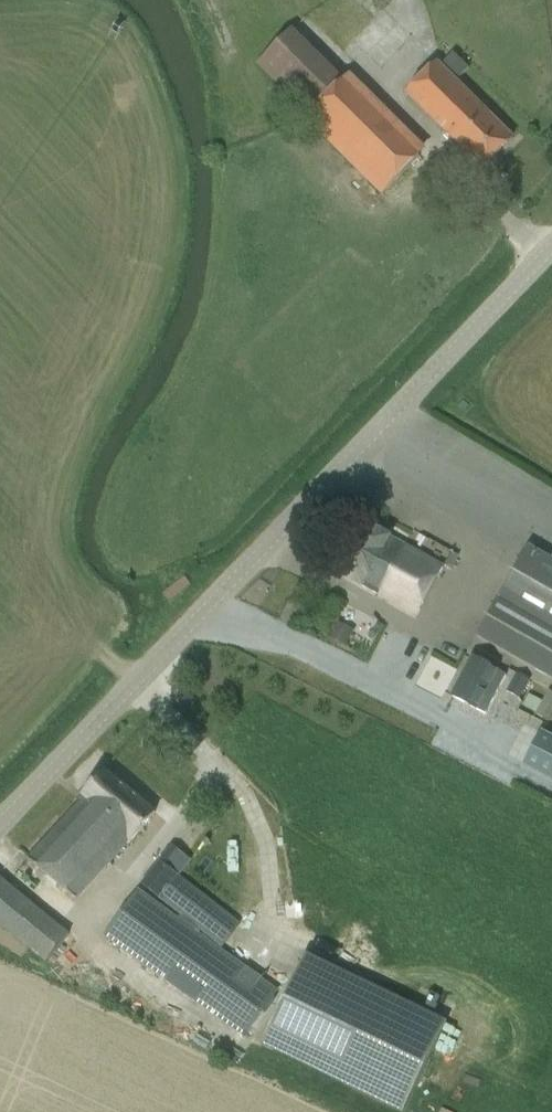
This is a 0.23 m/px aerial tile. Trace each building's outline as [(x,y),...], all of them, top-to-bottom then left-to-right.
[(344,79),(293,28),(256,65),(307,114),(305,117),(382,195),(427,149),(350,73),(344,79)] [(513,137),(484,107),(457,81),(469,68),(453,53),(441,65),(438,62),(406,94),(481,168),(513,137)] [(363,584),(376,592),(404,544),(389,536),(366,523),(339,572),(362,585),(363,584)] [(443,565),(404,544),(376,592),(380,594),(379,595),(416,614),(443,565)] [(551,679),(551,559),(528,545),(484,624),(476,636),(551,679)] [(444,697),(459,669),(433,655),(418,684),(444,697)] [(497,682),(503,673),(473,657),(453,696),(484,712),(486,713),(501,684),(497,682)] [(517,671),(506,691),(520,699),(531,679),(517,671)] [(549,688),(535,714),(548,721),(551,713),(551,690),(549,688)] [(185,710),(195,700),(186,692),(177,701),(185,710)] [(549,750),(511,730),(494,761),(535,782),(549,750)] [(104,770),(77,800),(79,801),(30,858),(78,898),(129,843),(129,844),(155,812),(104,770)] [(178,917),(138,887),(104,935),(245,1038),(279,990),(200,932),(201,931),(223,947),(242,923),(179,874),(178,875),(159,860),(141,883),(160,897),(159,898),(180,915),(178,917)] [(70,933),(34,903),(0,875),(0,925),(46,963),(70,933)] [(262,1044),(400,1111),(403,1111),(447,1023),(306,954),(262,1044)]
